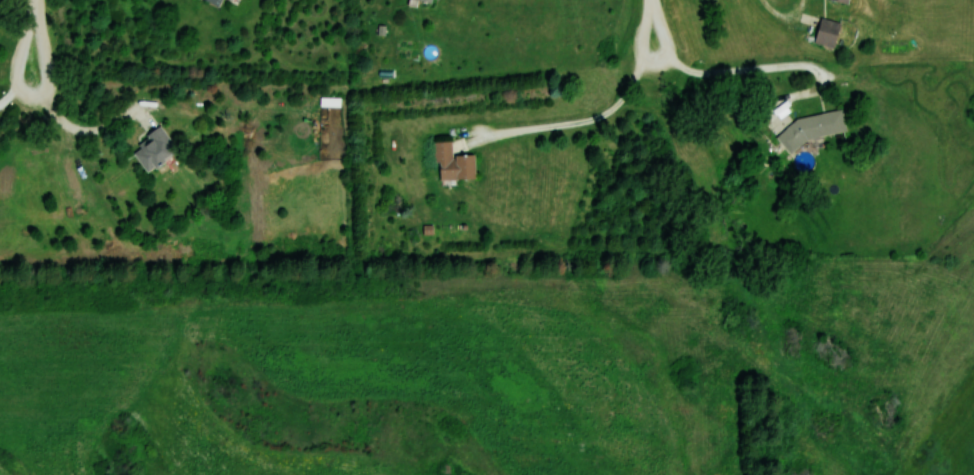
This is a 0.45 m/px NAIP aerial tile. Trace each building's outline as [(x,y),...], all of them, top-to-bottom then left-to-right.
[(839,23),(820,18),(813,42),(832,48),(839,23)] [(845,133),(842,112),(776,124),(780,144),(845,133)] [(141,170),(174,155),(161,127),(134,138),(139,148),(132,151),(141,170)] [(472,155),(451,155),(451,142),(434,142),(434,180),(472,179),(472,155)]
